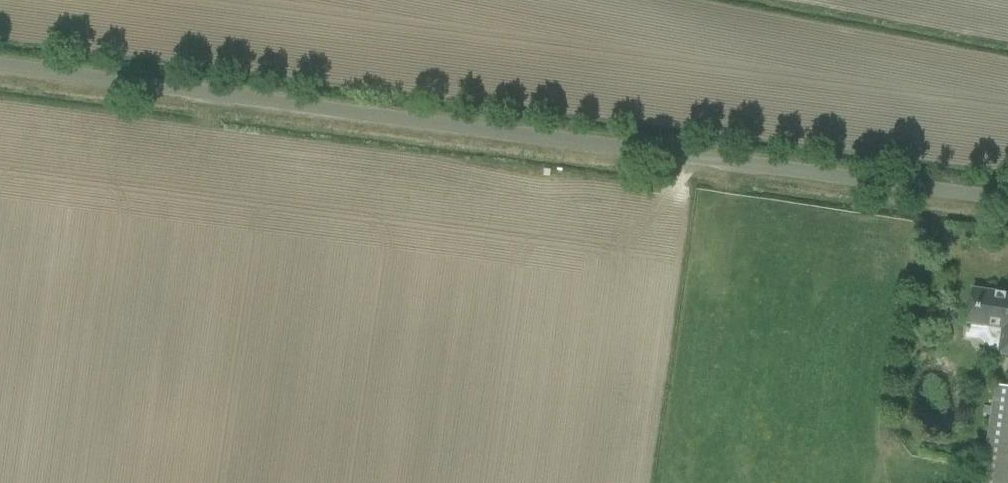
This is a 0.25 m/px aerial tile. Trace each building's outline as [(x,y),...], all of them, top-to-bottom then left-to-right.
[(972,289),(967,323),(1001,328),(998,353),(1007,355),(1007,294),(972,289)] [(995,385),(981,482),(1007,482),(1007,387),(995,385)]
